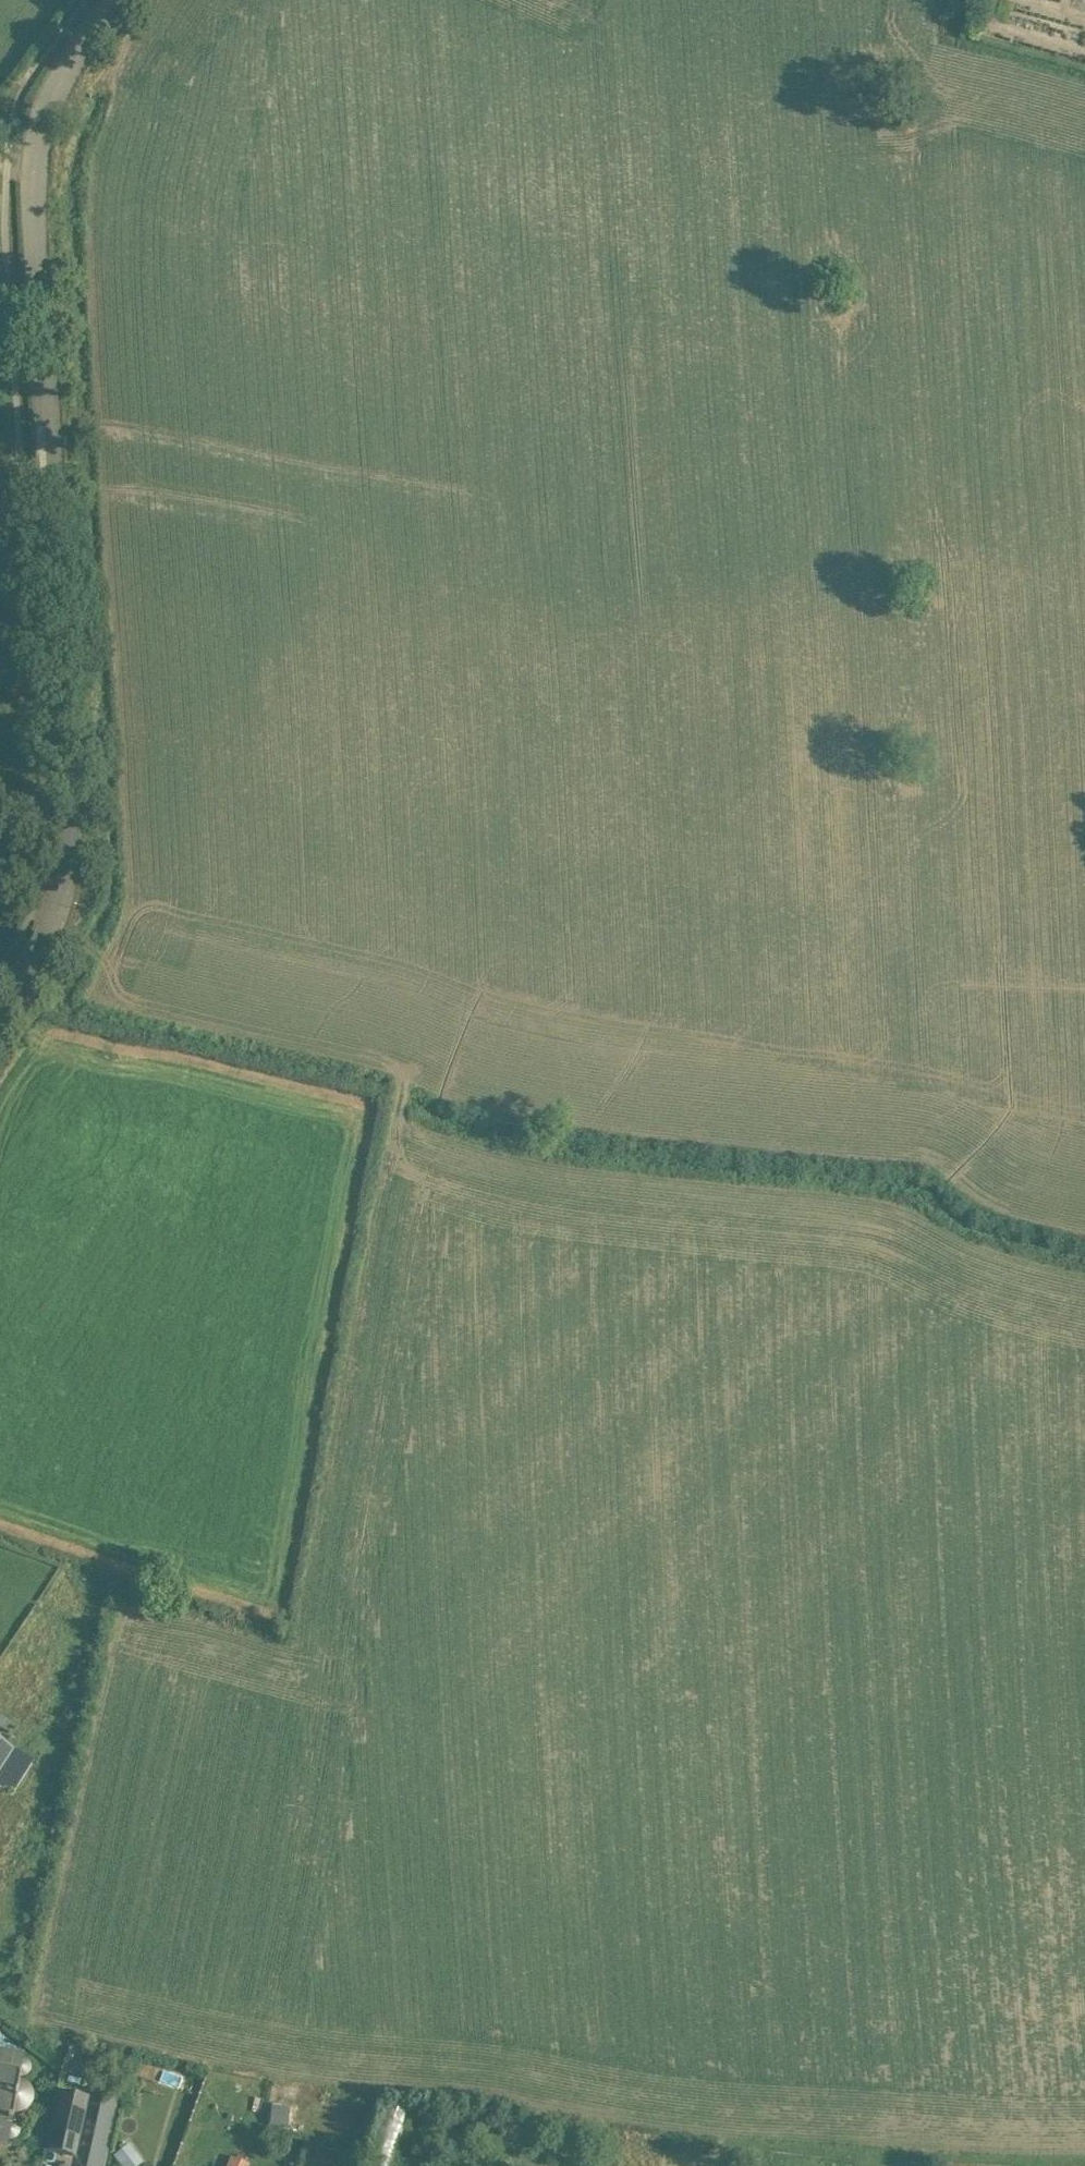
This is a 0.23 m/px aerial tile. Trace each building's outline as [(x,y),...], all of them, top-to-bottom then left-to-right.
[(10,1773),(14,1773),(14,1774),(20,1774),(28,1761),(32,1764),(33,1763),(6,1745),(0,1741),(0,1772),(10,1773)] [(7,2145),(8,2140),(10,2140),(12,2140),(14,2139),(15,2138),(16,2137),(17,2136),(18,2134),(18,2133),(18,2131),(18,2130),(17,2128),(17,2127),(16,2126),(14,2125),(13,2124),(12,2124),(13,2115),(14,2115),(16,2115),(18,2115),(21,2114),(24,2113),(26,2111),(28,2110),(29,2107),(30,2106),(30,2105),(31,2103),(31,2102),(31,2101),(31,2098),(31,2097),(30,2096),(29,2094),(28,2092),(28,2091),(26,2090),(24,2088),(21,2086),(18,2086),(20,2076),(22,2076),(23,2076),(24,2076),(26,2075),(27,2074),(27,2073),(28,2072),(28,2070),(29,2068),(28,2067),(28,2066),(27,2064),(26,2063),(25,2062),(23,2062),(22,2061),(23,2056),(0,2052),(0,2144),(7,2145)] [(61,2090),(48,2150),(76,2156),(88,2097),(61,2090)] [(270,2125),(284,2126),(286,2106),(272,2105),(270,2125)] [(139,2160),(128,2146),(117,2155),(125,2165),(131,2165),(139,2160)]
